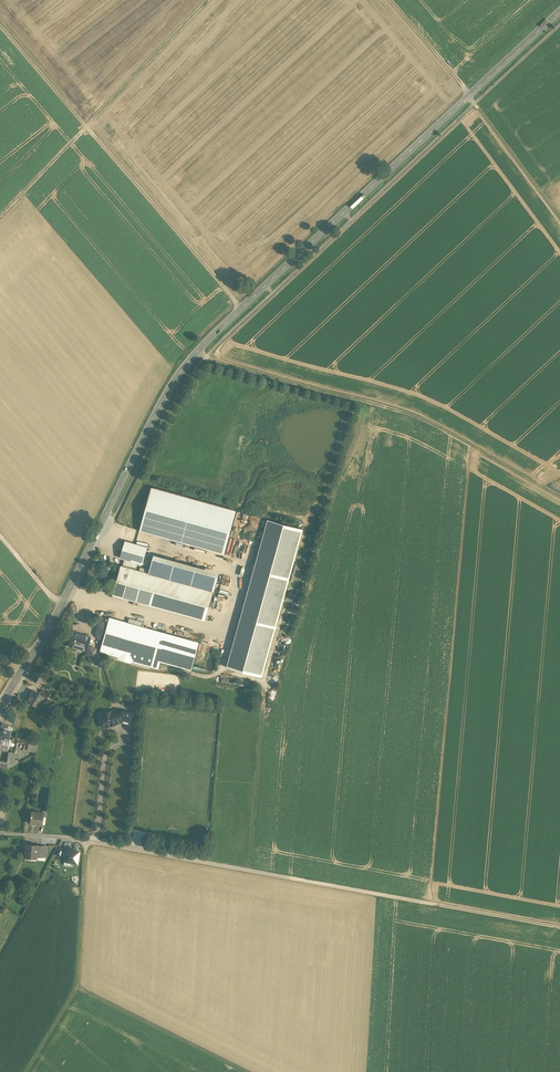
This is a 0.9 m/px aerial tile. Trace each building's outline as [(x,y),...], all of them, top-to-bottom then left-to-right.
[(236,511),(152,488),(140,531),(224,554),(230,530),(236,511)] [(252,529),(255,517),(245,514),(241,526),(252,529)] [(267,519),(227,667),(262,677),(302,528),(267,519)] [(147,548),(125,541),(120,558),(125,559),(138,563),(142,564),(147,548)] [(218,572),(154,555),(149,573),(213,591),(218,572)] [(150,558),(144,557),(142,564),(148,566),(150,558)] [(138,563),(125,559),(123,565),(132,568),(132,566),(137,568),(138,563)] [(149,573),(123,566),(120,578),(119,578),(118,578),(117,580),(118,581),(119,581),(115,595),(122,597),(205,620),(213,591),(149,573)] [(160,632),(109,618),(108,623),(103,639),(102,645),(115,648),(153,659),(160,632)] [(103,622),(99,624),(97,634),(99,638),(103,639),(108,623),(103,622)] [(90,637),(73,632),(72,636),(71,636),(70,637),(69,639),(70,640),(71,640),(69,646),(86,650),(90,637)] [(199,643),(160,632),(153,659),(192,670),(199,643)] [(115,648),(102,645),(100,651),(113,655),(115,648)] [(96,649),(89,647),(87,653),(92,662),(99,664),(101,657),(96,649)] [(153,659),(115,648),(113,655),(119,656),(119,658),(132,662),(132,661),(151,666),(153,659)] [(10,657),(16,662),(21,656),(16,651),(10,657)] [(35,673),(31,679),(39,684),(42,680),(48,684),(49,681),(40,676),(35,673)] [(254,692),(253,684),(245,685),(246,692),(254,692)] [(39,694),(33,690),(27,701),(34,705),(35,706),(38,701),(41,702),(43,699),(44,697),(39,694)] [(49,695),(41,690),(39,694),(44,697),(43,699),(46,700),(49,695)] [(113,710),(99,715),(103,728),(121,722),(130,724),(132,713),(121,711),(120,714),(115,715),(113,710)] [(1,726),(0,727),(0,738),(8,740),(9,740),(11,731),(7,729),(1,726)] [(0,738),(0,750),(6,751),(8,740),(0,738)] [(28,744),(27,749),(27,751),(37,753),(37,746),(28,744)] [(14,759),(8,759),(8,762),(7,768),(9,768),(18,763),(19,760),(14,759)] [(43,813),(32,811),(31,816),(31,815),(31,817),(30,823),(42,825),(43,817),(43,813)] [(37,845),(26,845),(25,857),(28,857),(28,858),(29,859),(31,859),(32,858),(32,857),(36,858),(36,856),(45,857),(46,847),(37,846),(37,845)] [(60,857),(65,849),(59,846),(55,854),(60,857)] [(64,861),(77,863),(79,852),(66,850),(64,861)]
